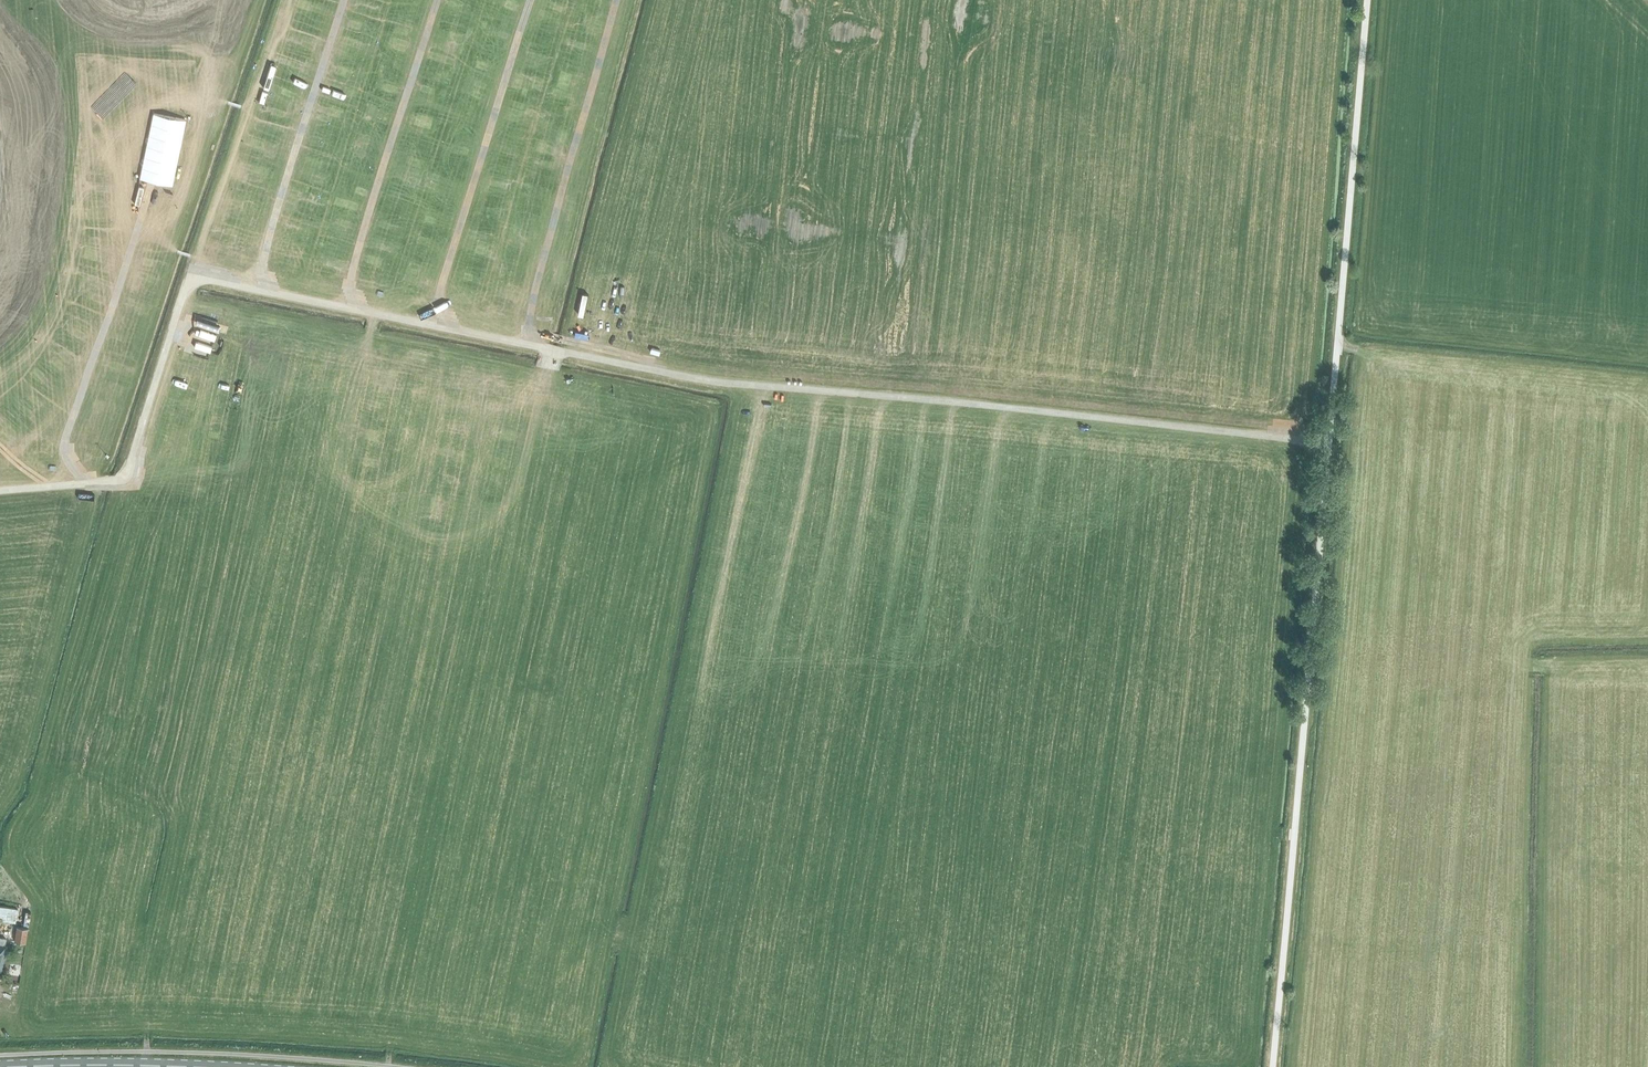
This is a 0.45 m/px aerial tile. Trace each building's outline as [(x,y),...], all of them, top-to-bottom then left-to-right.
[(2,906),(0,906),(0,920),(15,923),(18,909),(2,906)]
